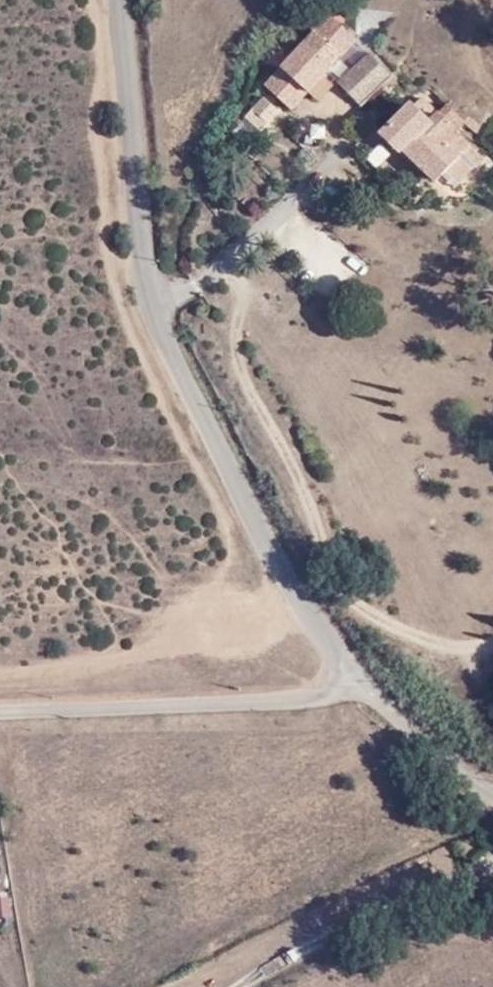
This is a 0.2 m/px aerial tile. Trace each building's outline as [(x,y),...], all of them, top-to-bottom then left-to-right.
[(327,17),(303,45),(314,55),(324,43),(340,56),(354,40),(327,17)] [(314,55),(303,45),(263,90),(288,112),(305,92),(308,95),(340,56),(324,43),(314,55)] [(369,56),(338,85),(359,107),(390,77),(369,56)] [(264,100),(256,108),(268,121),(275,113),(264,100)] [(448,126),(455,117),(444,106),(436,116),(420,100),(411,110),(410,108),(381,137),(381,143),(392,153),(398,154),(401,151),(433,183),(461,154),(467,160),(471,155),(465,148),(466,145),(448,126)]
